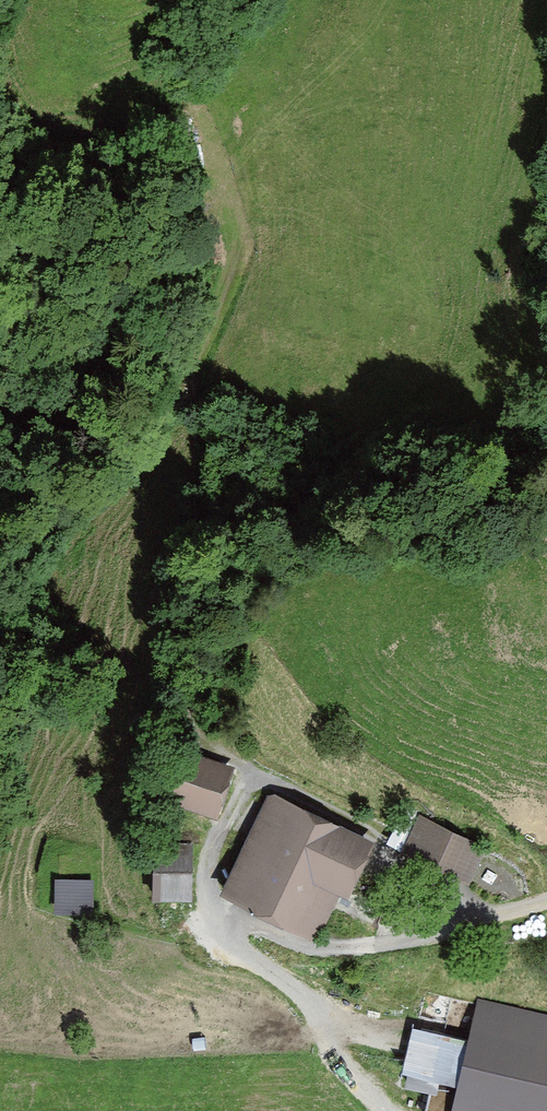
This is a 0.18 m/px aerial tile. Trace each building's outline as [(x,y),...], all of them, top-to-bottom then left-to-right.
[(230,772),(186,755),(168,800),(212,817),(230,772)] [(365,844),(278,799),(233,887),(319,932),(365,844)] [(483,850),(419,824),(406,856),(470,882),(483,850)] [(148,845),(148,902),(189,902),(190,846),(148,845)] [(90,879),(53,881),(55,912),(92,910),(90,879)] [(435,996),(409,1108),(423,1110),(546,1110),(546,1021),(435,996)]
